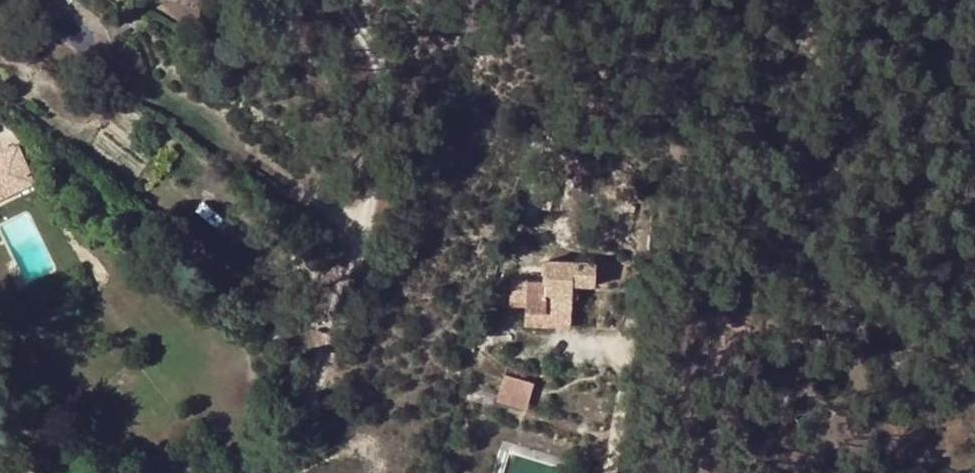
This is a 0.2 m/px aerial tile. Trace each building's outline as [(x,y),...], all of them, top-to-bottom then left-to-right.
[(33,175),(19,144),(0,153),(0,190),(33,175)] [(36,181),(33,175),(0,190),(0,197),(36,181)] [(565,189),(536,182),(526,217),(555,226),(565,189)] [(511,281),(511,299),(526,298),(525,307),(525,314),(570,315),(571,298),(571,283),(579,283),(595,284),(596,264),(545,262),(543,281),(511,281)] [(526,298),(511,299),(511,307),(525,307),(526,298)] [(570,315),(525,314),(525,324),(570,326),(570,315)] [(506,377),(504,383),(533,392),(534,387),(506,377)] [(533,392),(504,383),(500,397),(529,406),(533,392)] [(529,406),(500,397),(498,403),(527,411),(529,406)]
